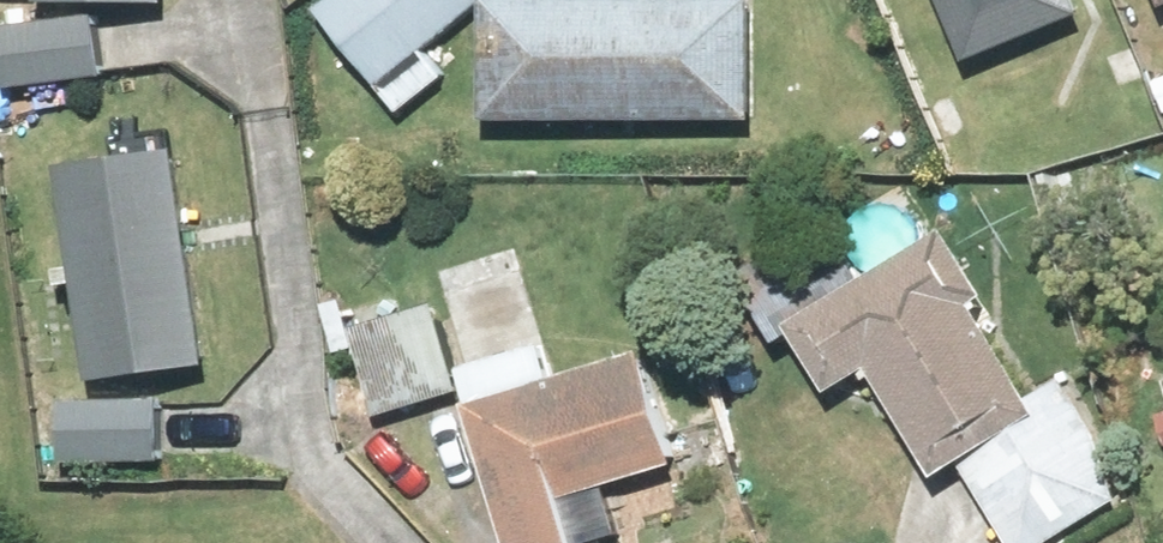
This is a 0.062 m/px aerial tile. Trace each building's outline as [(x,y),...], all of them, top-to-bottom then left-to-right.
[(384,101),(433,62),(413,36),(459,0),(304,0),(384,101)] [(475,106),(741,115),(745,0),(478,0),(475,106)] [(1086,20),(1078,0),(942,0),(970,67),(1086,20)] [(0,40),(0,99),(107,97),(106,38),(0,40)] [(101,391),(224,366),(179,147),(56,172),(101,391)] [(984,286),(939,213),(776,314),(819,383),(858,359),(927,470),(948,457),(1033,404),(1021,384),(967,297),(984,286)] [(419,260),(498,542),(565,542),(613,529),(599,476),(668,457),(637,346),(540,373),(502,237),(419,260)] [(1051,366),(1021,384),(1033,404),(948,457),(980,509),(1096,438),(1051,366)] [(167,414),(65,410),(63,471),(165,474),(167,414)]
